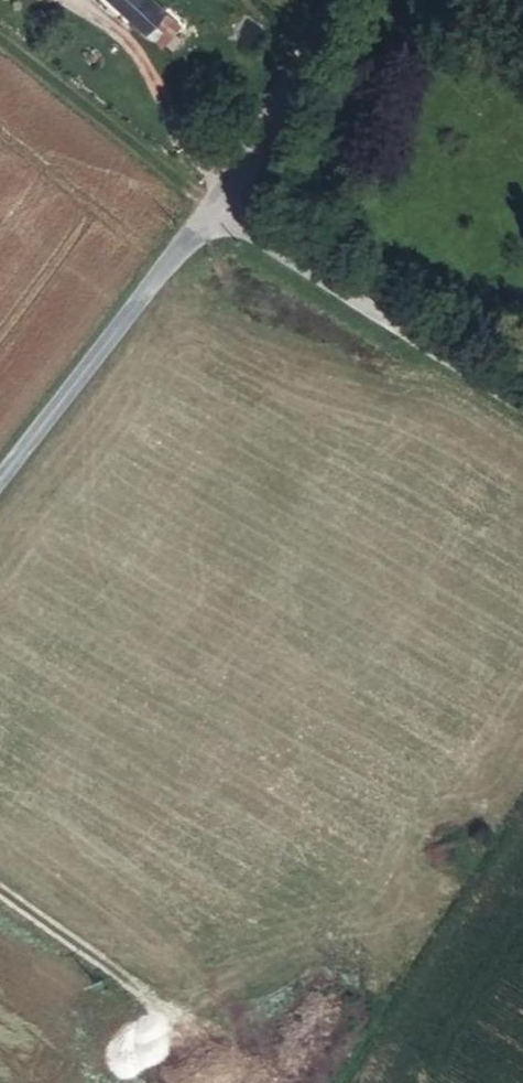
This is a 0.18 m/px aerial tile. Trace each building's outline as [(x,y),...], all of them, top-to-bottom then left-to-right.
[(158,0),(116,0),(157,34),(175,13),(158,0)]
